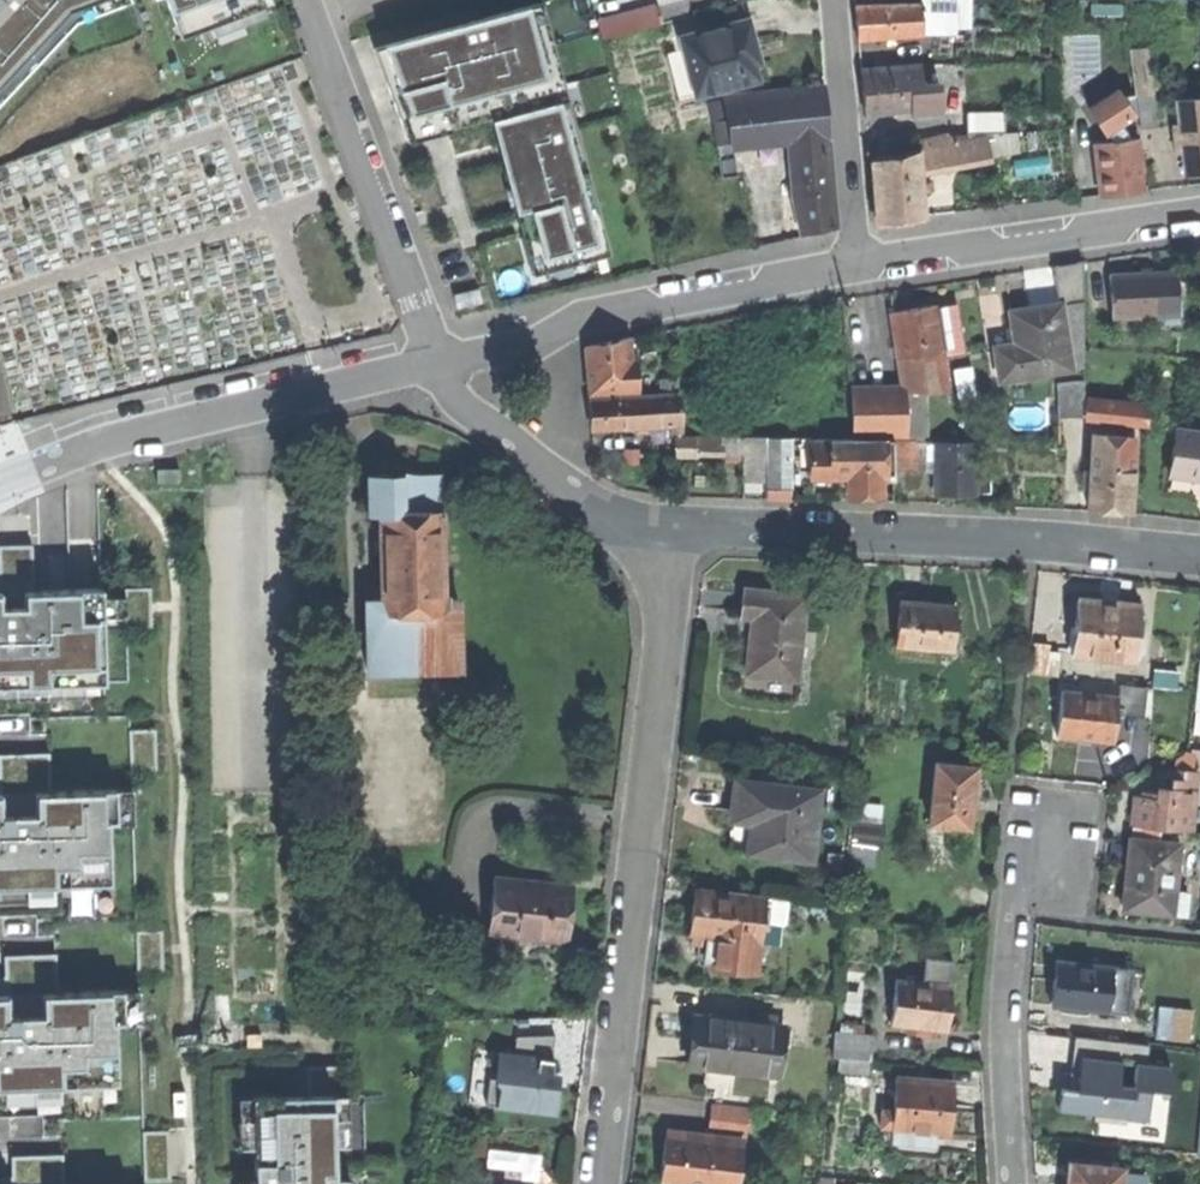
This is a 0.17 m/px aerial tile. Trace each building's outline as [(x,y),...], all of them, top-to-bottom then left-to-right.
[(59,5),(73,0),(0,0),(0,71),(59,5)] [(180,35),(203,24),(208,32),(263,13),(258,0),(165,0),(180,35)] [(957,29),(957,0),(921,0),(921,2),(922,35),(957,35),(957,29)] [(957,29),(971,29),(971,0),(957,0),(957,29)] [(858,39),(922,35),(921,2),(856,5),(857,21),(858,39)] [(522,5),(378,44),(391,77),(405,109),(540,73),(522,5)] [(713,11),(718,28),(737,23),(732,6),(713,11)] [(656,7),(597,22),(602,40),(661,25),(656,7)] [(718,28),(681,37),(685,50),(669,54),(681,98),(696,94),(696,96),(764,78),(756,48),(748,20),(737,23),(718,28)] [(1138,97),(1154,95),(1149,49),(1134,51),(1138,97)] [(913,117),(943,115),(940,83),(923,85),(922,64),(861,69),(863,93),(865,114),(913,110),(913,117)] [(1078,91),(1089,108),(1114,90),(1103,74),(1078,91)] [(728,117),(731,142),(795,136),(804,232),(820,229),(837,226),(824,87),(725,97),(728,117)] [(1121,125),(1136,115),(1124,98),(1118,88),(1114,90),(1089,108),(1108,135),(1121,125)] [(1135,95),(1124,98),(1136,115),(1135,95)] [(1155,95),(1154,95),(1138,97),(1142,130),(1159,128),(1155,95)] [(1179,100),(1181,125),(1183,151),(1185,173),(1199,172),(1199,98),(1179,100)] [(535,255),(588,241),(550,103),(486,121),(495,152),(511,209),(522,211),(525,222),(535,255)] [(1005,113),(967,114),(968,134),(1005,133),(1005,113)] [(736,176),(731,142),(728,117),(715,121),(723,179),(736,176)] [(1121,125),(1108,135),(1112,142),(1132,140),(1121,125)] [(1175,152),(1183,151),(1181,125),(1172,126),(1175,152)] [(918,152),(920,170),(976,159),(989,157),(985,138),(968,141),(966,135),(947,135),(917,141),(918,152)] [(1144,190),(1139,139),(1132,140),(1112,142),(1094,144),(1100,195),(1119,192),(1144,190)] [(924,216),(920,170),(918,152),(872,161),(877,221),(924,216)] [(1112,318),(1179,315),(1177,273),(1142,275),(1109,277),(1112,318)] [(457,309),(482,302),(479,289),(454,296),(457,309)] [(1000,378),(1085,366),(1085,298),(1040,305),(1010,310),(1015,342),(995,345),(1000,378)] [(904,392),(924,392),(949,390),(935,306),(891,313),(897,349),(904,392)] [(589,393),(640,390),(637,362),(631,362),(630,338),(585,347),(587,373),(589,393)] [(1057,383),(1059,416),(1084,415),(1085,414),(1149,421),(1149,404),(1084,396),(1084,380),(1057,383)] [(925,434),(924,392),(904,392),(853,392),(854,435),(925,434)] [(681,393),(591,399),(592,426),(675,420),(676,455),(687,455),(696,455),(697,447),(745,448),(746,477),(768,477),(767,434),(722,433),(722,435),(684,434),(681,393)] [(1176,430),(1170,474),(1199,477),(1199,433),(1176,430)] [(1135,436),(1094,431),(1088,510),(1108,511),(1131,512),(1135,436)] [(792,435),(767,434),(768,477),(768,498),(790,498),(792,435)] [(894,439),(813,440),(813,464),(813,467),(813,474),(835,473),(848,473),(849,494),(881,494),(881,476),(894,476),(894,467),(894,458),(894,439)] [(975,441),(936,442),(936,466),(937,494),(954,493),(976,493),(976,489),(988,489),(988,468),(975,468),(975,441)] [(899,458),(894,458),(894,467),(916,467),(936,466),(936,442),(899,442),(899,458)] [(179,469),(156,470),(157,484),(180,483),(179,469)] [(368,672),(459,671),(458,600),(442,601),(440,513),(404,513),(403,480),(403,474),(380,474),(364,475),(365,515),(380,515),(381,602),(367,602),(368,672)] [(439,479),(403,480),(404,513),(440,513),(439,479)] [(32,590),(30,545),(0,546),(0,591),(32,590)] [(0,591),(0,686),(14,685),(84,683),(105,682),(102,616),(102,596),(101,587),(32,590),(0,591)] [(124,588),(124,595),(125,615),(126,628),(152,627),(150,587),(124,588)] [(747,674),(797,678),(800,645),(801,631),(805,596),(744,590),(742,617),(753,618),(750,648),(747,674)] [(124,595),(102,596),(102,616),(125,615),(124,595)] [(1072,654),(1135,660),(1140,605),(1117,603),(1117,601),(1109,600),(1100,599),(1100,601),(1078,599),(1072,654)] [(952,650),(953,640),(960,641),(961,631),(954,631),(956,605),(927,603),(900,601),(896,646),(952,650)] [(801,631),(800,645),(810,646),(812,632),(801,631)] [(797,678),(747,674),(745,696),(795,701),(797,678)] [(84,696),(84,683),(14,685),(14,699),(84,696)] [(1149,719),(1153,689),(1115,685),(1114,694),(1136,697),(1133,717),(1149,719)] [(1112,742),(1116,697),(1061,691),(1057,736),(1082,738),(1112,742)] [(1,793),(2,814),(35,813),(34,792),(50,791),(48,752),(0,754),(0,793),(1,793)] [(934,764),(929,825),(968,828),(970,813),(971,793),(983,794),(986,769),(934,764)] [(1162,828),(1191,831),(1197,771),(1183,769),(1182,778),(1171,777),(1170,787),(1158,786),(1157,792),(1143,791),(1143,796),(1135,795),(1131,824),(1141,825),(1162,828)] [(819,792),(739,782),(736,805),(734,819),(755,822),(752,851),(811,858),(819,792)] [(131,788),(116,789),(117,821),(133,820),(131,788)] [(90,883),(111,882),(108,821),(117,821),(116,789),(50,791),(34,792),(35,813),(2,814),(1,793),(0,793),(0,886),(90,883)] [(851,848),(874,850),(876,827),(853,825),(851,848)] [(1162,828),(1141,825),(1141,832),(1140,839),(1161,842),(1162,828)] [(1187,893),(1174,891),(1179,843),(1161,842),(1140,839),(1130,838),(1127,870),(1123,909),(1171,914),(1172,913),(1184,914),(1187,893)] [(488,932),(566,941),(572,887),(533,882),(494,878),(488,932)] [(90,883),(0,886),(0,899),(66,896),(67,914),(92,913),(90,883)] [(765,896),(696,888),(693,911),(691,934),(712,936),(708,968),(756,973),(765,896)] [(5,991),(5,994),(8,994),(9,1015),(42,1013),(41,992),(57,991),(56,954),(4,955),(5,976),(5,991)] [(925,957),(922,982),(949,985),(952,960),(925,957)] [(1053,1006),(1107,1011),(1111,967),(1057,962),(1055,981),(1053,1006)] [(1132,969),(1111,967),(1107,1011),(1128,1013),(1132,969)] [(896,979),(891,1023),(947,1029),(949,1007),(951,985),(949,985),(922,982),(896,979)] [(123,989),(57,991),(41,992),(42,1013),(9,1015),(8,994),(5,994),(0,994),(0,1087),(97,1084),(118,1083),(116,1023),(124,1022),(123,989)] [(139,989),(123,989),(124,1022),(140,1022),(139,989)] [(1190,1038),(1195,1008),(1175,1005),(1171,1035),(1190,1038)] [(784,1026),(694,1016),(692,1040),(706,1042),(704,1066),(779,1074),(784,1026)] [(832,1057),(870,1061),(873,1036),(834,1033),(832,1057)] [(515,1036),(513,1054),(552,1059),(554,1035),(515,1036)] [(1070,1075),(1078,1075),(1080,1056),(1146,1063),(1148,1045),(1074,1037),(1070,1075)] [(689,1064),(704,1066),(706,1042),(692,1040),(690,1053),(689,1064)] [(495,1078),(498,1052),(474,1049),(468,1102),(486,1104),(489,1077),(495,1078)] [(513,1054),(498,1052),(495,1078),(489,1077),(486,1104),(554,1112),(557,1086),(551,1085),(552,1075),(554,1059),(552,1059),(513,1054)] [(1146,1063),(1080,1056),(1078,1075),(1077,1085),(1077,1090),(1149,1097),(1166,1098),(1170,1065),(1146,1063)] [(306,1067),(307,1095),(333,1094),(346,1094),(345,1066),(306,1067)] [(891,1141),(931,1144),(932,1132),(949,1133),(951,1107),(953,1082),(895,1078),(893,1110),(881,1109),(879,1128),(892,1129),(891,1141)] [(97,1084),(0,1087),(0,1100),(72,1097),(73,1115),(99,1114),(97,1084)] [(1147,1119),(1149,1097),(1077,1090),(1060,1088),(1058,1110),(1094,1113),(1094,1120),(1126,1123),(1126,1118),(1147,1119)] [(335,1178),(334,1143),(333,1094),(307,1095),(252,1097),(254,1146),(255,1180),(250,1180),(250,1183),(336,1183),(335,1178)] [(346,1094),(333,1094),(334,1143),(348,1143),(346,1094)] [(239,1147),(254,1146),(252,1097),(238,1097),(239,1147)] [(710,1134),(742,1137),(746,1138),(749,1108),(714,1104),(710,1134)] [(686,1136),(686,1139),(697,1141),(697,1133),(687,1132),(686,1136)] [(742,1137),(710,1134),(697,1133),(697,1141),(686,1139),(666,1137),(661,1180),(694,1183),(737,1183),(742,1137)] [(61,1154),(11,1156),(12,1176),(12,1183),(62,1183),(61,1154)] [(1070,1164),(1068,1183),(1118,1183),(1119,1172),(1119,1169),(1070,1164)] [(1119,1172),(1118,1183),(1145,1183),(1146,1174),(1119,1172)] [(12,1176),(6,1176),(0,1176),(0,1178),(0,1183),(12,1183),(12,1176)]
